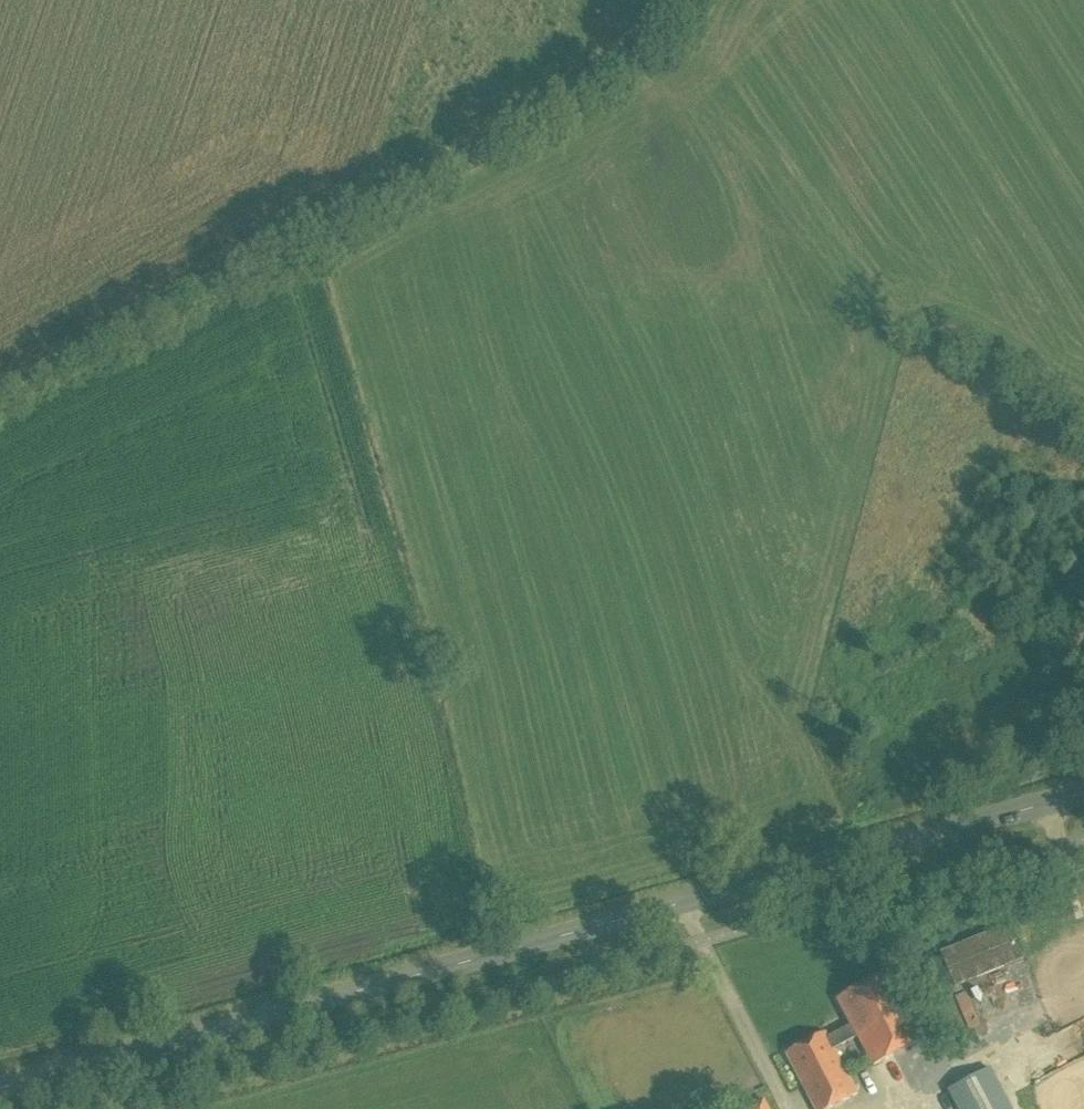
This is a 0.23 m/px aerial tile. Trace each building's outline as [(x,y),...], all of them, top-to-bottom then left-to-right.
[(956,988),(1023,961),(1009,925),(942,953),(956,988)] [(889,976),(840,1000),(853,1027),(830,1039),(827,1034),(787,1054),(815,1108),(831,1108),(858,1095),(835,1050),(859,1038),(873,1066),(922,1041),(889,976)] [(991,1069),(948,1091),(957,1108),(1012,1108),(991,1069)] [(743,1108),(770,1108),(764,1098),(743,1108)]
